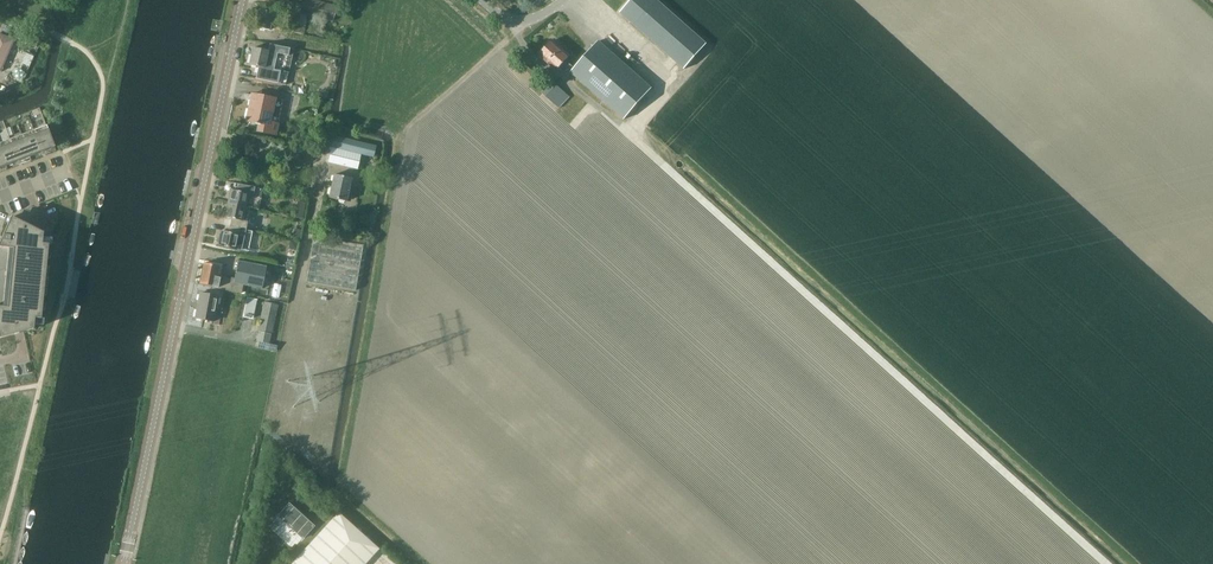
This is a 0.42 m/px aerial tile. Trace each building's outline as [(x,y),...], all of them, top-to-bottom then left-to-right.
[(316,0),(303,0),(301,12),(334,19),(337,5),(316,0)] [(708,43),(658,0),(631,0),(620,12),(685,69),(708,43)] [(259,11),(256,25),(275,29),(278,15),(259,11)] [(303,27),(308,16),(301,12),(296,24),(303,27)] [(19,31),(16,38),(36,47),(39,40),(19,31)] [(2,72),(14,42),(0,35),(0,71),(2,72)] [(571,74),(609,107),(625,120),(652,88),(599,42),(575,69),(565,61),(570,56),(553,41),(540,56),(558,71),(560,69),(568,77),(571,74)] [(253,48),(249,65),(258,67),(256,79),(278,83),(285,85),(288,73),(274,70),(277,54),(288,56),(290,48),(270,44),(269,44),(268,51),(253,48)] [(542,92),(557,107),(559,109),(570,97),(560,87),(553,81),(542,92)] [(252,94),(249,107),(246,121),(259,123),(257,131),(277,135),(279,123),(278,123),(283,101),(276,99),(252,94)] [(35,130),(23,135),(31,156),(43,152),(55,147),(46,126),(35,130)] [(0,144),(0,145),(8,165),(20,161),(31,156),(23,135),(0,144)] [(372,158),(375,147),(332,137),(326,163),(356,170),(359,155),(372,158)] [(344,202),(349,179),(331,175),(326,198),(344,202)] [(229,191),(226,206),(244,209),(247,195),(252,197),(253,190),(238,186),(236,192),(229,191)] [(302,218),(305,204),(297,202),(295,217),(302,218)] [(244,209),(226,206),(223,219),(230,220),(229,228),(245,231),(246,222),(248,222),(249,217),(242,215),(244,209)] [(0,241),(0,248),(9,249),(3,308),(0,307),(0,338),(15,334),(19,333),(23,332),(33,329),(33,324),(40,325),(48,239),(42,238),(43,233),(40,232),(26,225),(18,221),(11,217),(4,232),(3,236),(2,236),(0,241)] [(245,231),(229,228),(227,235),(220,233),(220,237),(218,238),(217,242),(218,243),(218,247),(240,252),(243,241),(249,242),(251,232),(245,231)] [(356,290),(363,245),(314,236),(306,282),(356,290)] [(260,289),(265,267),(237,261),(233,279),(219,276),(218,278),(215,278),(218,267),(203,264),(198,284),(216,288),(216,289),(239,295),(242,285),(260,289)] [(212,323),(217,298),(199,294),(193,319),(212,323)] [(247,298),(243,318),(253,320),(256,300),(247,298)] [(264,301),(258,331),(256,341),(270,344),(272,334),(279,304),(264,301)] [(290,500),(277,513),(302,538),(315,525),(290,500)] [(379,545),(336,509),(290,563),(363,563),(379,545)]
